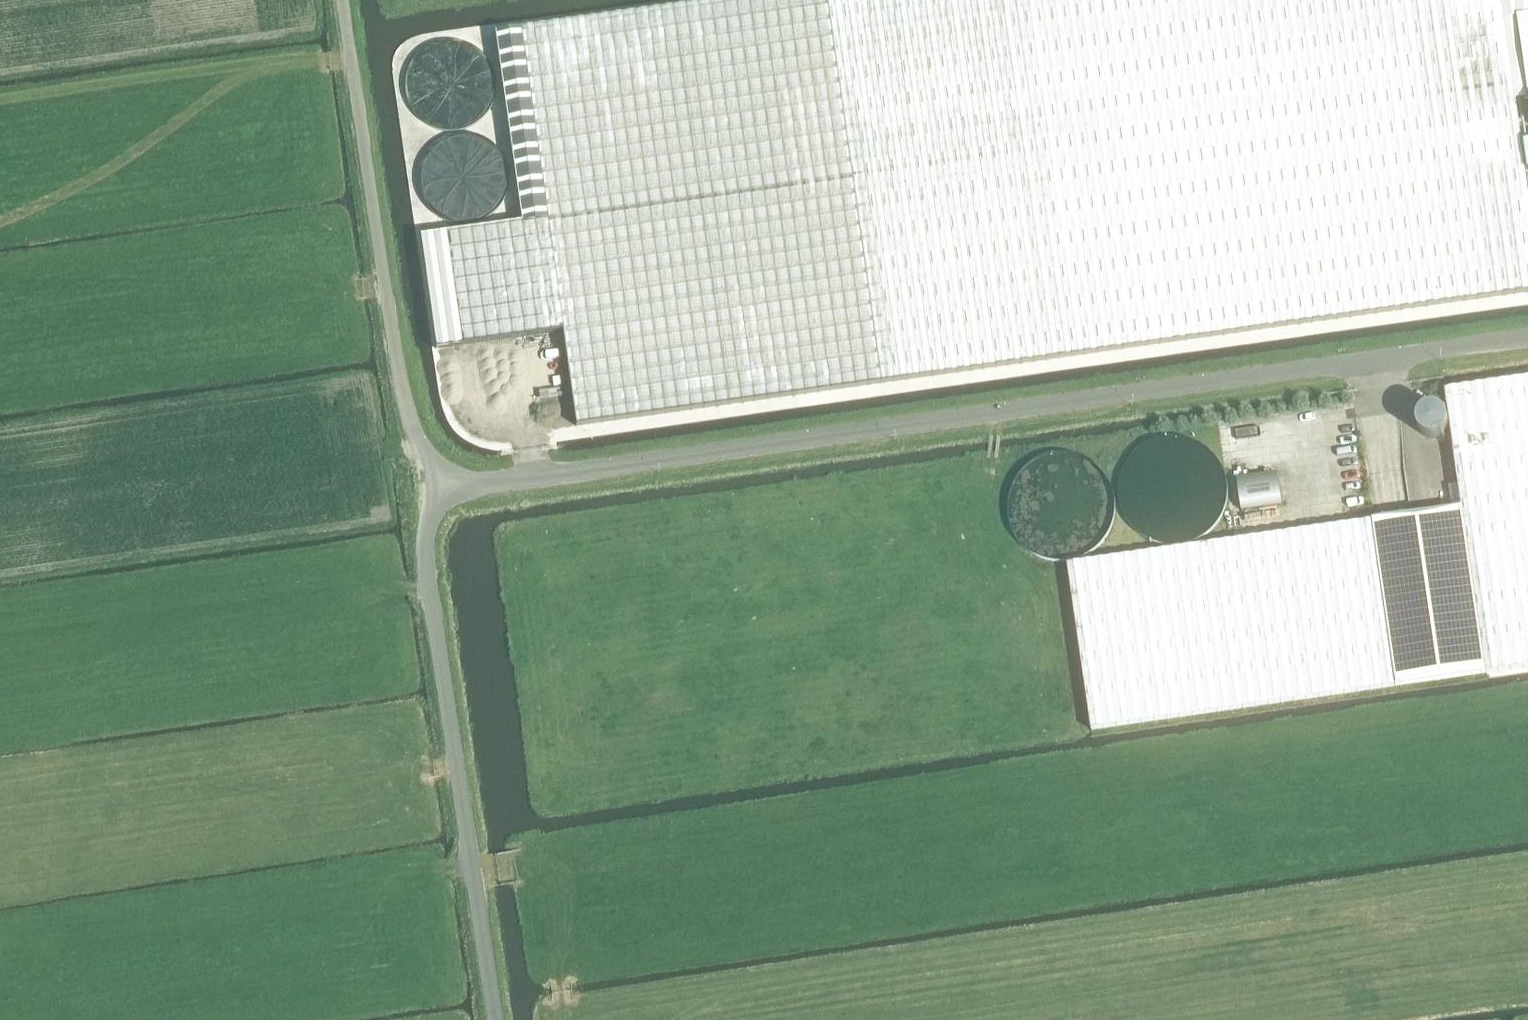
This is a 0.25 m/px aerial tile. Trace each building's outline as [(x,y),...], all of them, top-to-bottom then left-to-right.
[(1527,96),(1516,18),(1527,16),(1527,0),(723,0),(495,32),(521,221),(420,236),(436,349),(563,331),(577,426),(1527,292),(1527,199),(1514,100),(1527,98),(1527,96)] [(1516,18),(1527,96),(1527,16),(1516,18)] [(496,96),(497,88),(496,79),(493,72),(490,66),(485,60),(481,56),(473,52),(466,49),(458,48),(452,49),(444,51),(438,54),(431,59),(426,64),(422,72),(420,78),(418,87),(419,95),(421,102),(424,108),(430,115),(434,119),(442,123),(449,126),(457,127),(463,126),(470,124),(477,121),(484,116),(489,110),(494,103),(496,96)] [(495,130),(504,128),(501,107),(492,108),(495,130)] [(508,187),(509,179),(508,171),(506,163),(502,156),(497,151),(492,147),(487,144),(480,141),(472,140),(465,140),(458,141),(449,145),(442,151),(438,156),(434,163),(431,171),(430,178),(431,186),(433,192),(436,198),(440,205),(448,211),(453,214),(460,217),(467,218),(474,218),(482,216),(488,213),(496,208),(502,201),(506,194),(508,187)] [(1446,390),(1463,508),(1486,672),(1486,673),(1527,667),(1527,378),(1446,390)] [(1443,404),(1421,410),(1427,432),(1449,426),(1443,404)] [(1229,500),(1230,489),(1229,479),(1226,468),(1221,460),(1214,451),(1205,443),(1195,438),(1187,436),(1176,435),(1166,436),(1157,439),(1150,442),(1146,445),(1138,451),(1131,460),(1127,469),(1124,479),(1123,488),(1123,497),(1126,508),(1130,517),(1137,526),(1146,533),(1153,537),(1162,541),(1174,543),(1186,542),(1196,539),(1205,535),(1214,528),(1221,519),(1226,510),(1229,500)] [(1119,514),(1120,505),(1119,495),(1116,483),(1111,474),(1103,464),(1094,457),(1084,452),(1073,449),(1062,448),(1052,449),(1040,453),(1032,457),(1024,464),(1016,474),(1011,483),(1008,495),(1007,505),(1008,514),(1011,526),(1016,535),(1024,545),(1032,552),(1043,557),(1053,560),(1064,561),(1075,560),(1086,556),(1094,552),(1103,545),(1111,535),(1116,526),(1119,514)] [(1278,472),(1237,477),(1242,511),(1282,505),(1278,472)] [(1463,508),(1373,521),(1397,685),(1486,672),(1463,508)] [(1373,520),(1068,565),(1092,729),(1397,686),(1397,685),(1373,521),(1373,520)] [(992,668),(982,670),(984,686),(994,684),(992,668)]
